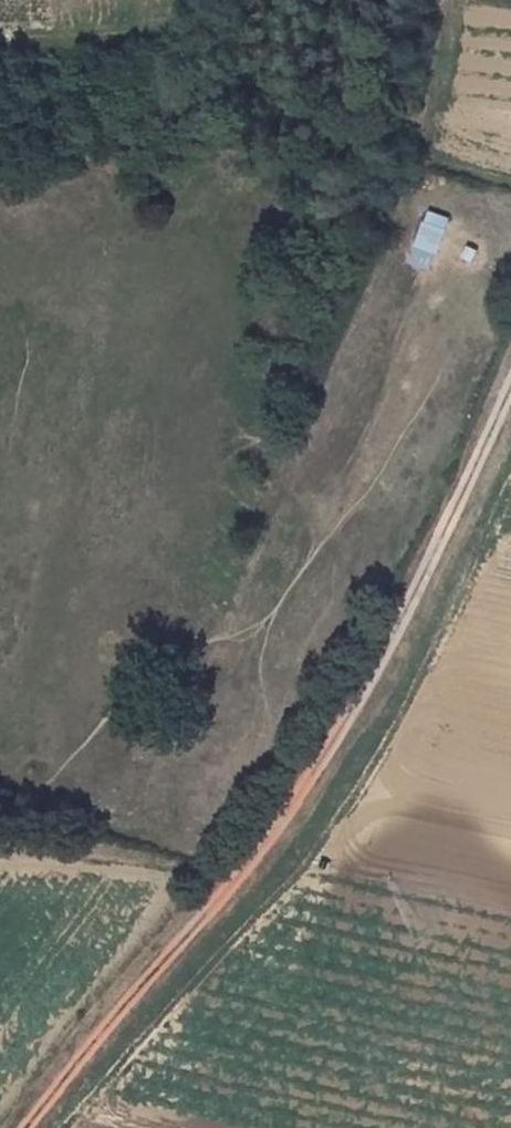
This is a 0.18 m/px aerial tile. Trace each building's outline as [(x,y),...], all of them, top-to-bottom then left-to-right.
[(437,272),(453,218),(430,211),(414,266),(437,272)]
